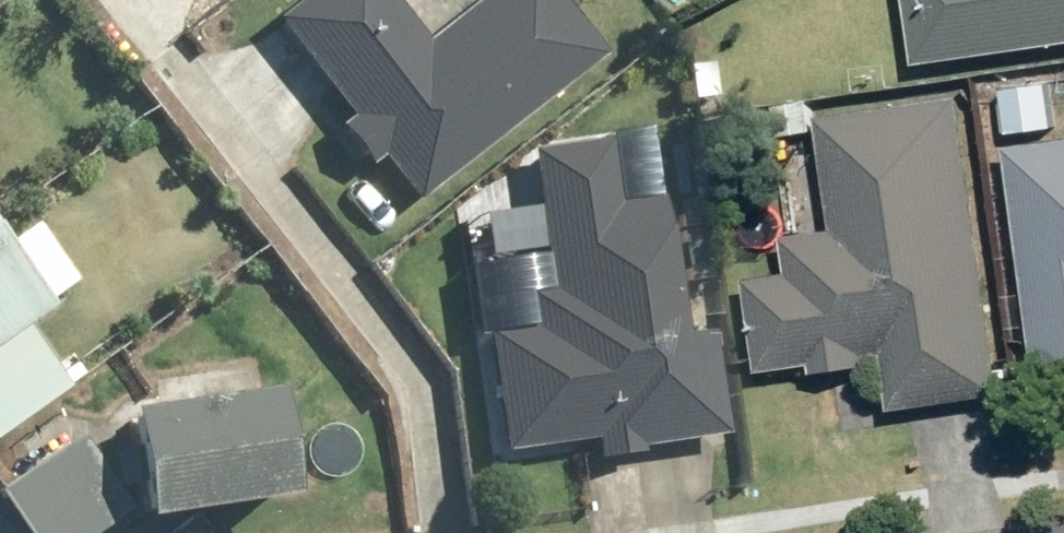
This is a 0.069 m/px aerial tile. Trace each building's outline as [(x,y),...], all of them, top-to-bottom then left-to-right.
[(421,195),(606,56),(563,0),(474,0),(432,31),(410,0),(300,0),(284,11),(346,96),(363,119),(391,157),(421,195)] [(934,65),(1063,45),(1063,0),(924,0),(934,65)] [(902,402),(1011,387),(971,98),(877,111),(830,117),(844,227),(754,243),(776,369),(895,349),(902,402)] [(660,135),(537,151),(558,320),(505,329),(528,464),(722,431),(699,296),(680,299),(660,135)] [(1022,146),(1034,226),(1032,226),(1053,358),(1063,357),(1063,140),(1022,146)] [(65,373),(0,279),(0,418),(65,373)] [(139,410),(151,511),(297,495),(285,393),(139,410)] [(29,532),(95,532),(126,511),(82,452),(9,505),(29,532)]
